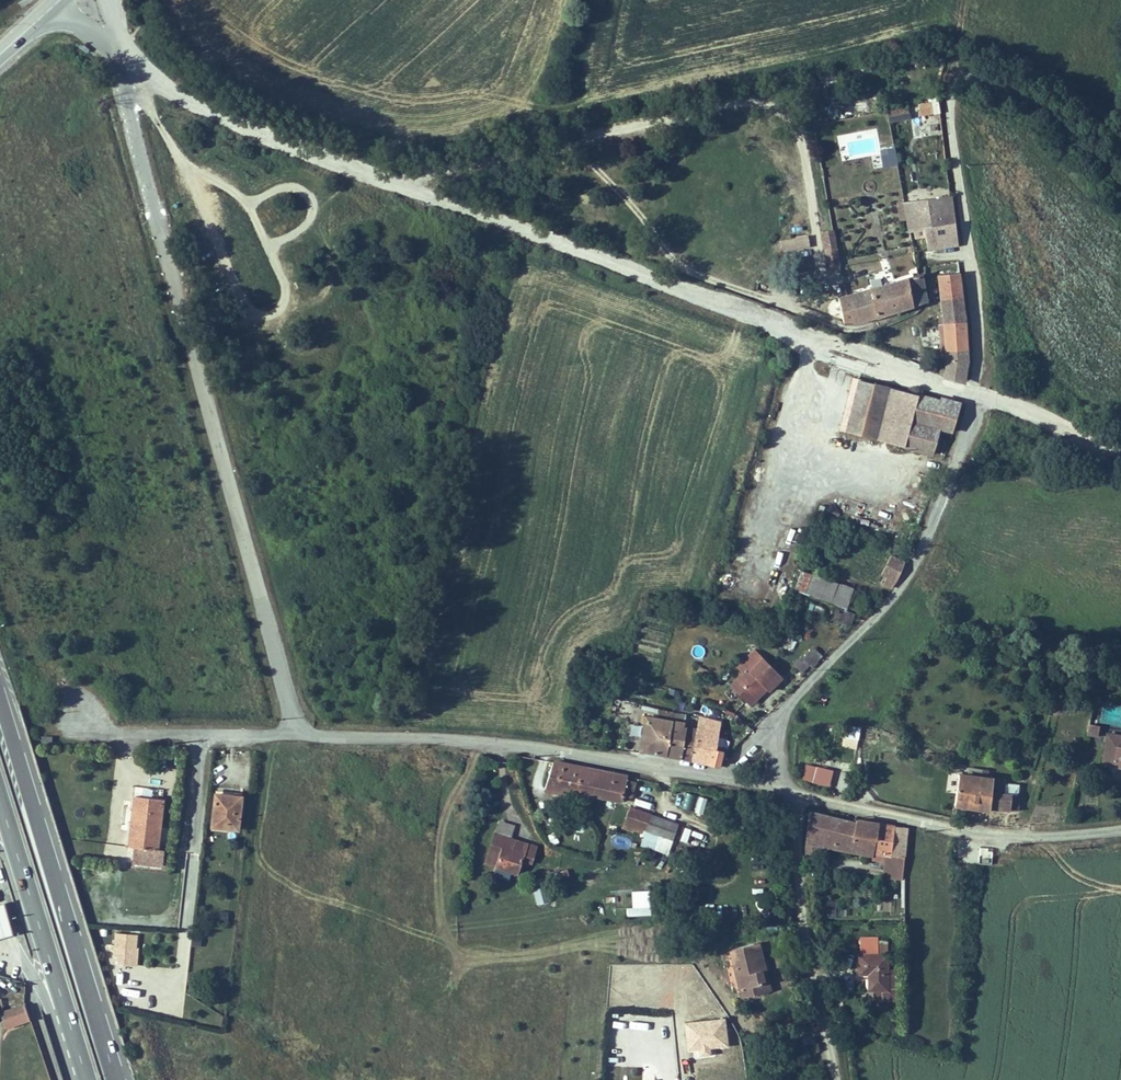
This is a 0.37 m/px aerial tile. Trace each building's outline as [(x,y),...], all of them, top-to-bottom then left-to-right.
[(938,101),(918,105),(920,117),(941,114),(938,101)] [(889,122),(908,118),(906,107),(887,111),(889,122)] [(928,135),(941,134),(940,123),(927,124),(928,135)] [(879,150),(883,169),(898,166),(895,147),(879,150)] [(958,245),(953,197),(900,201),(902,218),(909,217),(910,229),(926,228),(928,248),(958,245)] [(781,238),(783,250),(810,246),(809,234),(781,238)] [(849,273),(844,253),(833,256),(838,276),(849,273)] [(970,366),(961,275),(942,276),(946,318),(951,364),(947,377),(967,383),(970,371),(970,369),(970,366)] [(841,297),(849,327),(929,303),(922,276),(841,297)] [(943,375),(947,377),(951,364),(946,318),(941,319),(946,365),(943,375)] [(958,406),(857,378),(842,429),(930,455),(937,428),(952,433),(958,406)] [(891,559),(884,574),(892,577),(889,583),(895,585),(904,566),(891,559)] [(849,604),(854,584),(799,569),(793,589),(849,604)] [(811,601),(807,609),(821,615),(824,607),(811,601)] [(836,612),(834,619),(853,626),(857,616),(850,614),(849,617),(836,612)] [(824,665),(814,656),(803,668),(808,674),(815,667),(818,671),(824,665)] [(764,660),(755,670),(764,672),(769,665),(764,660)] [(785,679),(769,665),(764,672),(759,678),(784,702),(801,683),(791,674),(785,679)] [(753,673),(759,678),(764,672),(755,670),(753,673)] [(1113,675),(1111,681),(1120,684),(1120,678),(1113,675)] [(784,702),(759,678),(744,697),(754,707),(757,704),(768,713),(774,706),(777,709),(784,702)] [(698,737),(685,735),(686,727),(645,719),(642,736),(647,737),(644,753),(694,761),(698,737)] [(1088,722),(1087,733),(1098,735),(1100,723),(1088,722)] [(640,735),(642,724),(632,723),(631,734),(640,735)] [(717,726),(700,724),(698,737),(694,761),(714,764),(716,761),(717,750),(713,750),(717,726)] [(845,724),(842,747),(853,749),(857,725),(845,724)] [(1118,773),(1120,757),(1120,742),(1113,740),(1108,771),(1118,773)] [(552,767),(545,801),(563,805),(564,798),(596,804),(602,778),(552,767)] [(841,778),(811,769),(806,787),(836,796),(841,778)] [(995,821),(999,794),(1003,777),(988,774),(983,773),(980,788),(964,785),(958,814),(995,821)] [(602,778),(596,804),(624,809),(629,783),(602,778)] [(688,792),(686,809),(694,810),(696,793),(688,792)] [(1013,798),(999,794),(995,821),(1009,823),(1013,798)] [(697,795),(695,812),(704,814),(706,796),(697,795)] [(164,806),(135,803),(130,858),(158,860),(164,806)] [(232,837),(236,804),(231,803),(230,807),(215,805),(212,828),(227,830),(226,836),(232,837)] [(244,805),(236,804),(232,837),(239,838),(244,805)] [(649,834),(651,825),(632,821),(628,838),(639,840),(640,832),(649,834)] [(811,864),(812,867),(819,868),(821,858),(877,868),(878,864),(880,853),(857,848),(860,834),(822,824),(811,864)] [(899,838),(860,831),(860,834),(857,848),(880,853),(878,864),(895,867),(899,838)] [(895,867),(908,870),(913,840),(899,838),(895,867)] [(980,846),(979,862),(992,863),(992,847),(980,846)] [(517,894),(518,886),(498,881),(503,856),(489,853),(484,875),(494,877),(491,888),(517,894)] [(523,861),(503,856),(498,881),(518,886),(520,879),(522,868),(534,871),(536,862),(524,859),(523,861)] [(522,868),(520,879),(532,881),(534,871),(522,868)] [(887,887),(908,889),(908,877),(887,875),(887,887)] [(823,915),(846,916),(847,908),(836,907),(836,900),(824,899),(823,915)] [(0,905),(0,940),(14,936),(5,904),(0,905)] [(859,935),(859,950),(887,952),(888,936),(859,935)] [(764,977),(756,941),(734,946),(745,993),(772,987),(770,976),(764,977)] [(890,959),(860,959),(859,981),(867,981),(875,981),(875,997),(875,1009),(899,1010),(899,982),(890,982),(890,959)] [(875,997),(875,981),(867,981),(867,997),(875,997)] [(0,1009),(0,1011),(5,1028),(30,1020),(25,1002),(0,1009)] [(726,1018),(686,1021),(688,1047),(700,1045),(700,1049),(711,1048),(711,1044),(721,1043),(720,1033),(727,1032),(726,1018)] [(714,1064),(714,1073),(726,1072),(726,1064),(714,1064)]
